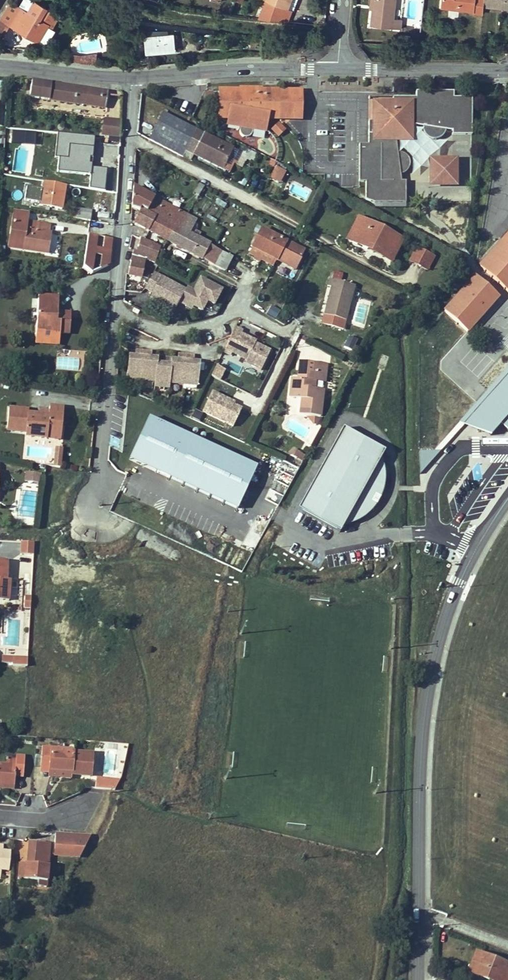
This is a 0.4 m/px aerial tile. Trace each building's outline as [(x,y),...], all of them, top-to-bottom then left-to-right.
[(29,12),(40,19),(47,7),(36,0),(29,12)] [(258,19),(279,21),(285,7),(291,9),(293,10),(298,0),(265,0),(258,19)] [(401,28),(402,19),(394,18),(396,0),(374,0),(373,9),(371,25),(401,28)] [(441,8),(473,10),(473,12),(483,13),(483,6),(484,0),(442,0),(441,8)] [(483,6),(507,9),(507,0),(484,0),(483,6)] [(3,36),(10,24),(20,7),(11,1),(0,19),(0,35),(3,36)] [(29,12),(20,7),(10,24),(39,41),(49,25),(52,27),(60,14),(47,7),(40,19),(29,12)] [(285,22),(291,9),(285,7),(279,21),(285,22)] [(169,34),(145,37),(147,52),(175,50),(173,34),(169,34)] [(80,40),(81,51),(100,50),(99,40),(80,40)] [(29,97),(106,108),(108,92),(32,80),(32,81),(29,97)] [(280,91),(220,90),(219,118),(229,118),(228,125),(243,128),(243,129),(243,130),(243,131),(243,132),(243,134),(244,134),(245,135),(247,136),(248,136),(249,135),(251,135),(251,134),(252,133),(252,132),(252,130),(252,129),(267,132),(267,119),(279,119),(279,117),(281,117),(283,117),(284,117),(286,117),(288,116),(290,116),(292,116),(293,116),(295,115),(297,115),(299,115),(300,114),(301,115),(301,114),(302,92),(291,91),(291,93),(280,93),(280,91)] [(451,135),(472,135),(471,97),(453,98),(453,91),(416,91),(415,97),(393,97),(392,101),(392,104),(388,103),(379,108),(375,115),(374,122),(372,121),(368,121),(368,145),(359,145),(359,182),(365,182),(366,187),(366,200),(375,203),(406,203),(406,181),(401,181),(400,175),(404,174),(406,172),(408,169),(409,167),(410,163),(409,160),(408,158),(406,155),(404,153),(403,153),(398,152),(397,142),(397,139),(401,137),(404,135),(407,132),(409,129),(410,125),(413,125),(423,127),(423,130),(424,133),(425,135),(428,138),(430,139),(433,140),(436,140),(439,139),(442,137),(444,135),(445,132),(446,131),(447,131),(451,131),(451,135)] [(372,101),(372,120),(375,115),(379,108),(388,103),(392,104),(392,101),(372,101)] [(183,157),(187,151),(193,155),(223,170),(233,149),(163,114),(150,140),(183,157)] [(102,135),(110,136),(120,137),(121,125),(121,121),(104,119),(102,135)] [(279,124),(273,130),(278,136),(284,130),(279,124)] [(397,142),(413,142),(413,125),(410,125),(409,129),(407,132),(404,135),(401,137),(397,139),(397,142)] [(32,134),(20,134),(19,143),(32,144),(32,134)] [(57,161),(63,161),(64,144),(40,143),(39,160),(46,160),(57,161)] [(242,154),(233,149),(223,170),(229,173),(234,165),(236,166),(242,154)] [(243,157),(253,160),(256,153),(245,149),(243,157)] [(183,157),(190,161),(193,155),(187,151),(183,157)] [(458,159),(451,158),(447,159),(429,159),(429,188),(458,187),(458,159)] [(56,173),(57,161),(46,160),(45,173),(56,173)] [(284,171),(275,167),(270,178),(279,183),(284,171)] [(40,206),(62,210),(66,186),(44,182),(40,206)] [(23,200),(38,202),(40,187),(25,185),(23,200)] [(179,230),(187,216),(133,187),(132,208),(140,211),(141,208),(175,227),(179,230)] [(140,211),(134,223),(167,241),(175,227),(141,208),(140,211)] [(76,219),(90,221),(92,211),(77,209),(76,219)] [(50,225),(27,221),(29,212),(15,210),(9,248),(48,254),(51,233),(49,233),(50,225)] [(228,264),(232,257),(197,239),(200,234),(194,231),(197,227),(194,225),(196,222),(187,216),(179,230),(175,227),(167,241),(210,263),(207,269),(217,275),(220,269),(213,266),(217,259),(228,264)] [(347,240),(352,242),(363,220),(359,218),(347,240)] [(367,250),(368,247),(392,259),(402,240),(363,220),(352,242),(367,250)] [(252,247),(276,260),(286,241),(262,229),(252,247)] [(479,267),(507,293),(507,235),(479,267)] [(89,272),(93,273),(108,267),(110,240),(88,236),(83,268),(89,272)] [(145,260),(155,263),(160,247),(156,245),(149,242),(141,239),(137,251),(133,250),(128,275),(140,278),(145,260)] [(305,251),(286,241),(276,260),(295,270),(305,251)] [(273,267),(276,260),(252,247),(249,254),(273,267)] [(392,259),(368,247),(367,250),(391,262),(392,259)] [(435,257),(416,247),(410,260),(420,265),(419,266),(427,270),(435,257)] [(228,264),(217,259),(213,266),(225,271),(228,264)] [(186,290),(154,273),(145,289),(153,293),(151,297),(175,310),(186,290)] [(459,323),(489,289),(476,277),(446,312),(459,323)] [(354,286),(329,279),(327,286),(331,287),(324,316),(345,321),(354,286)] [(37,331),(44,332),(44,335),(47,339),(51,337),(51,335),(51,332),(61,333),(70,333),(71,316),(58,315),(58,312),(59,300),(39,299),(37,331)] [(274,318),(279,309),(269,304),(265,313),(274,318)] [(343,330),(345,321),(324,316),(322,325),(343,330)] [(261,369),(271,346),(233,329),(223,352),(261,369)] [(139,352),(139,357),(135,356),(129,356),(128,368),(142,374),(144,352),(139,352)] [(151,358),(147,357),(147,352),(144,352),(142,374),(155,381),(157,363),(157,358),(151,358)] [(182,356),(181,361),(178,360),(171,359),(169,384),(183,385),(186,356),(182,356)] [(193,362),(189,362),(190,356),(186,356),(183,385),(197,386),(200,362),(193,362)] [(169,387),(169,384),(171,359),(167,359),(167,364),(163,364),(157,363),(155,381),(169,387)] [(317,364),(300,362),(298,379),(292,379),(289,398),(301,399),(299,415),(320,417),(323,396),(314,395),(314,389),(315,381),(317,364)] [(327,365),(317,364),(315,381),(325,382),(327,365)] [(126,379),(141,381),(142,374),(128,368),(126,379)] [(155,381),(155,382),(154,387),(169,389),(169,387),(155,381)] [(200,412),(231,428),(243,405),(212,390),(200,412)] [(499,406),(507,414),(507,396),(499,406)] [(7,430),(26,432),(25,436),(47,438),(48,435),(61,436),(63,409),(49,407),(48,413),(48,416),(39,416),(27,415),(28,411),(9,409),(7,430)] [(316,427),(320,419),(308,418),(316,427)] [(131,463),(237,512),(257,468),(151,419),(131,463)] [(384,451),(343,429),(298,509),(339,532),(342,526),(348,516),(357,521),(359,521),(364,517),(368,509),(371,511),(373,508),(377,503),(373,501),(376,495),(380,497),(381,495),(383,489),(380,487),(385,478),(384,472),(375,467),(381,457),(384,451)] [(54,466),(60,468),(63,445),(57,444),(54,466)] [(291,456),(297,459),(300,453),(294,450),(291,456)] [(438,475),(438,451),(419,450),(419,474),(438,475)] [(297,459),(302,461),(306,455),(300,453),(297,459)] [(381,457),(375,467),(384,472),(384,469),(383,463),(381,457)] [(25,470),(23,481),(38,483),(40,472),(25,470)] [(357,521),(348,516),(342,526),(345,526),(351,524),(357,521)] [(33,554),(33,541),(19,541),(20,554),(33,554)] [(8,562),(0,561),(0,601),(9,601),(10,580),(7,580),(8,562)] [(269,610),(272,598),(259,594),(255,606),(269,610)] [(300,600),(298,615),(311,616),(313,601),(300,600)] [(261,649),(264,634),(250,631),(247,647),(261,649)] [(13,658),(13,666),(27,667),(27,659),(13,658)] [(353,694),(353,679),(338,678),(337,693),(353,694)] [(290,710),(291,697),(276,696),(276,709),(290,710)] [(250,716),(251,701),(236,699),(234,715),(250,716)] [(63,749),(43,748),(41,768),(50,769),(71,772),(72,774),(91,776),(92,754),(74,752),(63,752),(63,749)] [(6,765),(16,766),(16,756),(6,755),(6,765)] [(15,786),(15,776),(23,777),(25,757),(16,756),(16,766),(6,765),(0,765),(0,784),(15,786)] [(71,772),(50,769),(50,772),(49,776),(71,778),(72,774),(71,772)] [(84,858),(86,833),(54,831),(53,856),(84,858)] [(27,864),(19,864),(18,879),(34,881),(34,879),(38,879),(38,881),(38,887),(46,888),(50,844),(29,843),(27,864)] [(0,878),(1,870),(9,871),(11,852),(3,852),(3,850),(0,850),(0,878)] [(470,972),(491,979),(507,979),(507,964),(478,952),(470,972)]
